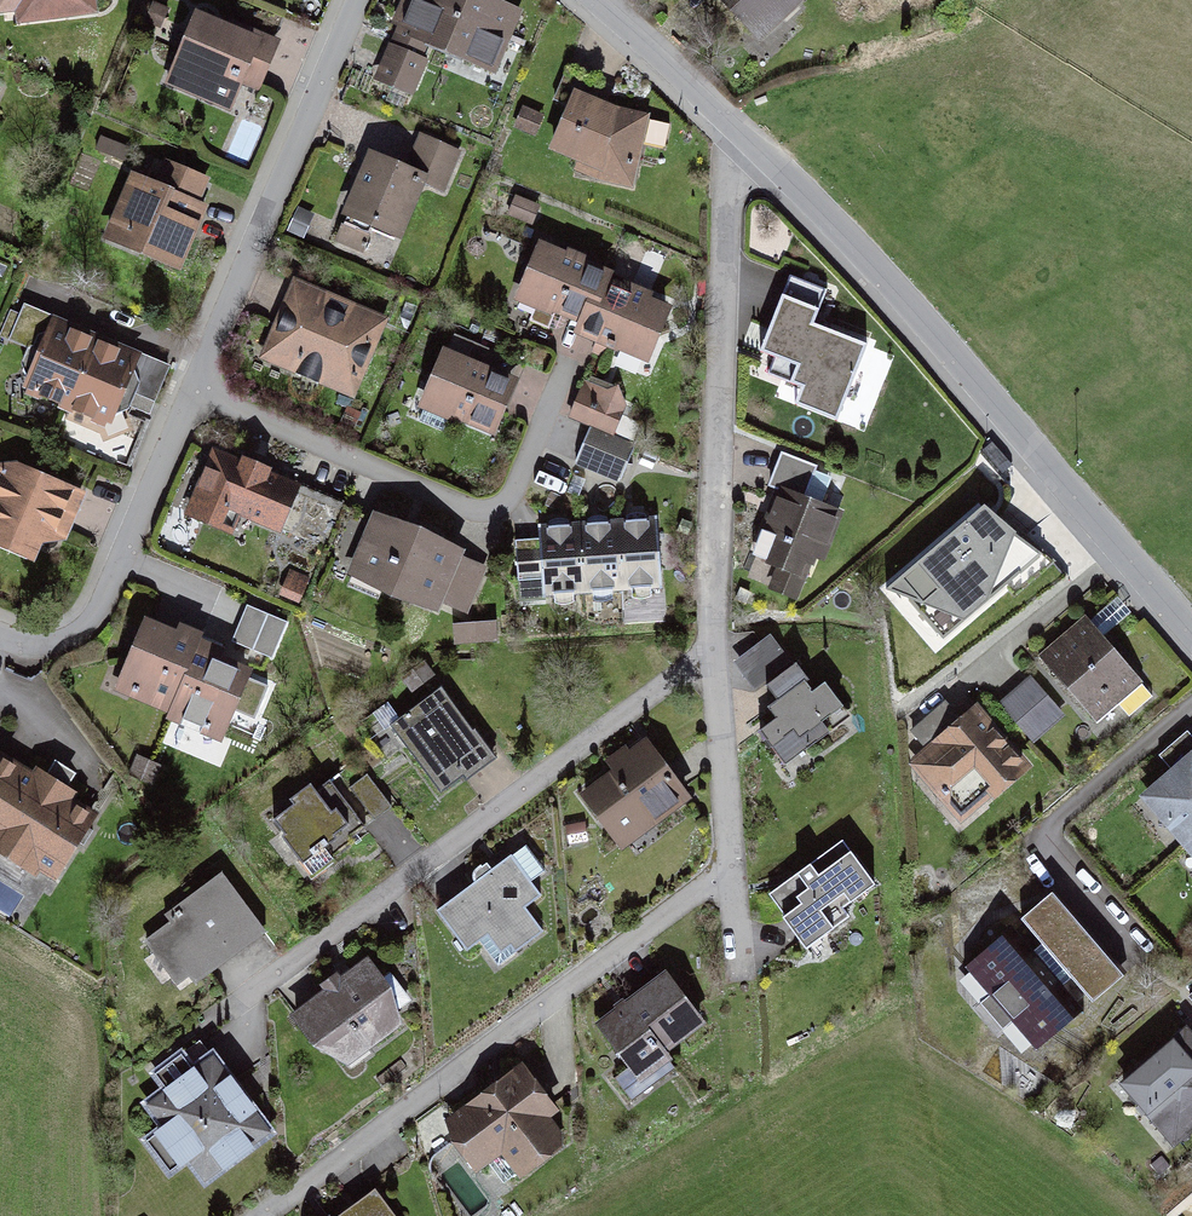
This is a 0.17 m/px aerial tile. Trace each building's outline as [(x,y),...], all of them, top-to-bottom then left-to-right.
[(114,6),(114,0),(20,0),(21,12),(114,6)] [(196,0),(190,0),(164,67),(250,101),(278,32),(196,0)] [(504,0),(405,0),(364,94),(411,116),(438,57),(500,82),(529,10),(504,0)] [(807,0),(711,0),(759,54),(808,14),(801,5),(807,0)] [(662,125),(575,90),(547,159),(634,194),(662,125)] [(406,163),(351,141),(323,210),(410,244),(432,188),(447,196),(466,154),(417,134),(406,163)] [(216,200),(129,165),(102,234),(188,269),(216,200)] [(626,260),(554,231),(527,300),(663,354),(683,305),(619,279),(626,260)] [(827,287),(792,270),(771,319),(757,314),(748,336),(762,342),(758,349),(776,357),(772,369),(803,384),(797,402),(837,420),(867,342),(813,322),(827,287)] [(390,317),(295,279),(265,360),(357,398),(390,317)] [(152,355),(65,321),(38,390),(124,424),(152,355)] [(515,377),(444,349),(420,409),(492,435),(515,377)] [(626,405),(584,388),(571,421),(587,428),(573,464),(627,485),(640,451),(612,440),(626,405)] [(334,487),(230,445),(203,514),(307,556),(334,487)] [(806,602),(849,481),(784,458),(743,578),(806,602)] [(5,461),(0,473),(0,545),(50,565),(80,491),(5,461)] [(490,549),(386,508),(358,577),(463,618),(490,549)] [(995,541),(974,515),(912,569),(955,621),(1009,573),(986,548),(995,541)] [(658,526),(540,532),(543,602),(662,596),(658,526)] [(1162,703),(1087,622),(1040,663),(1107,743),(1162,703)] [(198,661),(145,636),(121,685),(170,708),(165,719),(224,747),(247,699),(192,673),(198,661)] [(860,737),(778,638),(738,665),(775,711),(767,718),(775,730),(760,741),(794,785),(860,737)] [(1004,709),(1038,747),(1067,722),(1034,683),(1004,709)] [(500,743),(450,685),(406,723),(456,781),(500,743)] [(1037,769),(985,707),(914,767),(966,832),(1037,769)] [(691,805),(647,748),(577,804),(621,859),(691,805)] [(390,810),(347,760),(288,811),(330,861),(390,810)] [(1191,866),(1191,764),(1141,807),(1191,866)] [(0,768),(0,828),(18,837),(13,847),(73,876),(96,828),(41,802),(47,790),(0,768)] [(881,897),(842,844),(762,906),(806,964),(861,925),(855,917),(881,897)] [(533,901),(505,868),(441,921),(468,952),(476,945),(499,973),(541,937),(520,911),(533,901)] [(271,924),(229,874),(165,928),(208,978),(271,924)] [(1023,931),(1091,1008),(1120,985),(1051,906),(1023,931)] [(967,972),(1040,1055),(1084,1017),(1011,935),(967,972)] [(413,1035),(365,967),(292,1026),(349,1077),(413,1035)] [(707,1034),(666,979),(594,1031),(648,1103),(677,1082),(665,1065),(707,1034)] [(1185,1035),(1114,1092),(1171,1156),(1191,1139),(1191,1043),(1185,1035)] [(197,1072),(185,1054),(147,1081),(160,1100),(142,1112),(160,1137),(149,1145),(172,1178),(191,1164),(209,1191),(277,1143),(217,1058),(197,1072)] [(574,1150),(520,1075),(441,1134),(475,1186),(502,1166),(522,1189),(574,1150)] [(377,1194),(349,1215),(393,1215),(377,1194)]
